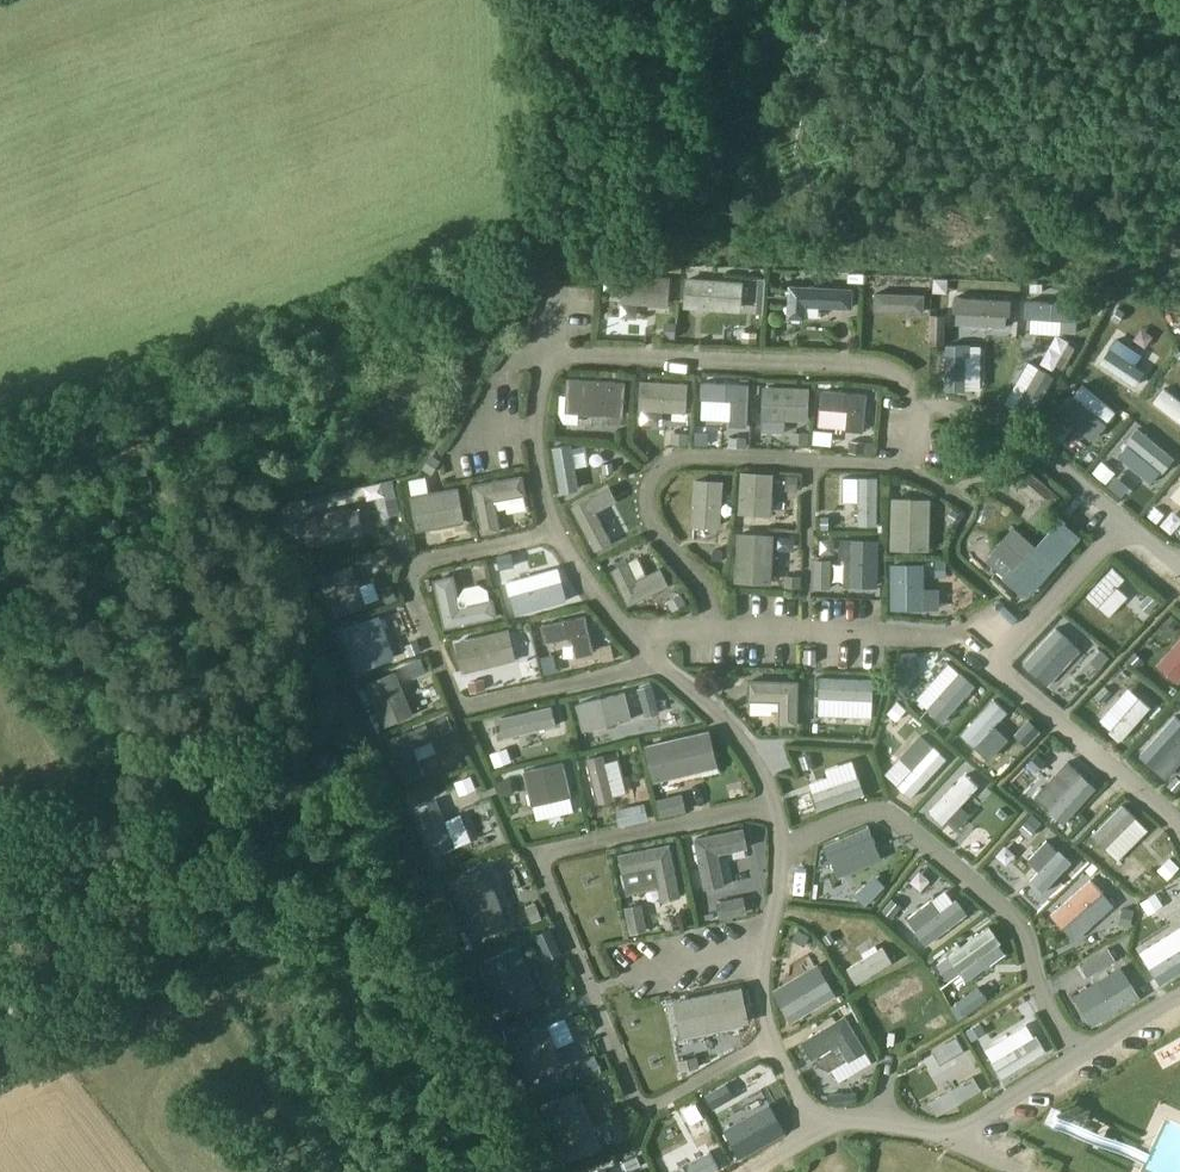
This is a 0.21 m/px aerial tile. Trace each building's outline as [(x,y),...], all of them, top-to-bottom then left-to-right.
[(668,308),(671,277),(623,274),(621,304),(668,308)] [(686,277),(684,309),(742,313),(744,282),(686,277)] [(852,289),(789,286),(788,318),(805,319),(806,306),(852,308),(852,289)] [(923,313),(924,295),(875,293),(874,311),(923,313)] [(1010,317),(1011,301),(954,297),(953,313),(957,313),(956,327),(1007,330),(1008,317),(1010,317)] [(1077,334),(1079,305),(1026,301),(1025,319),(1062,321),(1061,333),(1077,334)] [(947,315),(930,314),(928,344),(945,345),(947,315)] [(665,337),(677,338),(678,323),(666,322),(665,337)] [(743,342),(758,343),(759,331),(743,330),(743,342)] [(1142,354),(1116,337),(1100,362),(1136,386),(1145,373),(1135,366),(1142,354)] [(965,346),(947,346),(946,390),(965,391),(965,346)] [(1055,377),(1040,368),(1014,410),(1029,419),(1055,377)] [(567,376),(565,411),(622,414),(623,378),(567,376)] [(639,411),(687,414),(689,384),(641,381),(639,411)] [(729,426),(748,427),(750,385),(701,382),(700,400),(731,402),(729,426)] [(1116,412),(1082,384),(1064,406),(1097,432),(1106,422),(1107,423),(1116,412)] [(761,417),(809,418),(810,386),(762,385),(761,417)] [(1165,388),(1154,402),(1179,422),(1179,400),(1165,388)] [(867,395),(822,391),(821,408),(848,410),(846,431),(863,432),(867,395)] [(1053,416),(1043,429),(1054,438),(1065,425),(1053,416)] [(1175,458),(1138,428),(1127,442),(1129,444),(1119,456),(1152,483),(1162,471),(1164,473),(1175,458)] [(673,431),(672,443),(688,444),(689,433),(673,431)] [(792,432),(792,443),(809,443),(809,432),(792,432)] [(730,437),(729,445),(747,446),(748,438),(730,437)] [(851,440),(850,451),(872,454),(873,443),(851,440)] [(1000,454),(988,444),(980,452),(992,463),(1000,454)] [(572,445),(552,447),(560,492),(580,489),(572,445)] [(431,454),(423,469),(432,475),(441,460),(431,454)] [(1102,461),(1093,473),(1106,483),(1115,472),(1102,461)] [(613,462),(603,463),(604,473),(614,472),(613,462)] [(1060,496),(1022,463),(1009,478),(1034,499),(1021,514),(1035,526),(1060,496)] [(739,515),(772,517),(774,474),(741,472),(739,515)] [(473,485),(483,536),(502,532),(496,501),(526,496),(523,475),(473,485)] [(788,475),(787,490),(798,491),(799,476),(788,475)] [(878,478),(859,477),(859,525),(879,525),(878,478)] [(691,527),(722,529),(724,481),(694,480),(691,527)] [(417,533),(466,523),(459,486),(410,496),(417,533)] [(612,542),(597,514),(621,502),(612,486),(589,498),(572,507),(595,551),(612,542)] [(1179,503),(1179,486),(1172,496),(1179,503)] [(397,497),(386,499),(390,515),(401,512),(397,497)] [(930,551),(931,499),(892,498),(891,551),(930,551)] [(308,549),(364,536),(357,506),(301,518),(308,549)] [(1155,507),(1149,516),(1157,523),(1164,514),(1155,507)] [(954,508),(947,518),(954,523),(960,513),(954,508)] [(1016,527),(995,551),(1013,567),(1022,556),(1047,577),(1058,564),(1016,527)] [(773,533),(738,531),(736,579),(771,581),(773,533)] [(878,588),(879,540),(849,539),(848,588),(878,588)] [(713,549),(713,558),(724,558),(724,549),(713,549)] [(513,553),(498,556),(500,569),(515,565),(513,553)] [(936,560),(936,577),(947,577),(947,560),(936,560)] [(629,562),(612,571),(629,606),(670,586),(661,568),(637,579),(629,562)] [(367,606),(352,564),(321,576),(336,618),(367,606)] [(925,611),(924,564),(891,564),(892,612),(925,611)] [(1114,568),(1088,595),(1110,616),(1129,597),(1118,586),(1125,578),(1114,568)] [(814,587),(831,588),(831,573),(814,573),(814,587)] [(433,580),(445,630),(498,618),(493,598),(461,606),(454,575),(433,580)] [(802,587),(802,576),(785,575),(785,586),(802,587)] [(562,582),(512,596),(517,614),(567,600),(562,582)] [(393,585),(382,589),(388,604),(398,599),(393,585)] [(1139,604),(1148,613),(1159,602),(1150,593),(1139,604)] [(668,601),(673,611),(687,603),(682,594),(668,601)] [(380,615),(343,629),(358,670),(395,657),(380,615)] [(586,616),(541,626),(545,643),(572,637),(576,657),(594,654),(586,616)] [(1086,647),(1061,624),(1023,664),(1036,676),(1038,675),(1050,686),(1086,647)] [(509,629),(455,642),(463,675),(516,662),(509,629)] [(1158,664),(1178,682),(1179,680),(1179,639),(1158,664)] [(418,640),(406,645),(410,656),(422,651),(418,640)] [(611,644),(601,646),(604,661),(615,659),(611,644)] [(805,662),(816,663),(817,650),(805,649),(805,662)] [(1102,649),(1092,660),(1100,668),(1110,657),(1102,649)] [(902,653),(899,666),(913,670),(918,652),(902,653)] [(1135,652),(1128,659),(1136,667),(1143,659),(1135,652)] [(422,657),(406,663),(413,678),(427,672),(422,657)] [(961,673),(949,663),(917,698),(929,708),(929,709),(943,722),(975,686),(961,673)] [(367,683),(386,727),(414,715),(395,671),(367,683)] [(712,689),(722,693),(728,678),(717,675),(712,689)] [(874,680),(821,677),(820,697),(873,699),(874,680)] [(471,692),(486,689),(484,679),(469,681),(471,692)] [(799,682),(749,680),(748,701),(780,702),(779,726),(797,727),(799,682)] [(639,688),(641,700),(656,697),(653,684),(639,688)] [(1106,686),(1096,696),(1102,702),(1112,692),(1106,686)] [(626,692),(576,705),(583,731),(632,719),(626,692)] [(1122,739),(1151,707),(1140,697),(1111,730),(1122,739)] [(975,747),(1008,712),(995,699),(962,734),(975,747)] [(888,713),(897,721),(907,709),(899,702),(888,713)] [(552,706),(501,718),(505,736),(557,725),(552,706)] [(454,728),(449,714),(438,719),(444,733),(454,728)] [(1179,740),(1179,719),(1176,715),(1140,755),(1154,768),(1179,740)] [(1041,730),(1029,719),(1021,727),(1034,738),(1041,730)] [(391,739),(409,781),(425,775),(414,748),(434,740),(427,724),(391,739)] [(710,729),(646,744),(654,782),(719,767),(710,729)] [(901,757),(914,768),(898,785),(911,797),(946,759),(921,735),(901,757)] [(507,748),(491,754),(496,767),(512,761),(507,748)] [(810,753),(800,756),(804,769),(814,766),(810,753)] [(1038,754),(1028,764),(1037,771),(1046,761),(1038,754)] [(604,755),(587,759),(598,801),(614,797),(604,755)] [(532,806),(534,805),(571,797),(573,796),(565,761),(524,771),(532,806)] [(1059,803),(1071,814),(1100,783),(1088,771),(1059,803)] [(979,786),(966,774),(931,811),(944,823),(979,786)] [(1167,785),(1176,792),(1179,788),(1179,778),(1177,775),(1167,785)] [(471,776),(455,782),(460,795),(476,789),(471,776)] [(814,792),(819,809),(864,794),(859,777),(814,792)] [(503,796),(514,794),(510,778),(500,781),(503,796)] [(657,799),(661,816),(674,813),(670,796),(657,799)] [(437,799),(420,806),(440,853),(456,847),(437,799)] [(1092,835),(1106,848),(1136,818),(1123,804),(1092,835)] [(631,806),(617,809),(620,826),(634,823),(631,806)] [(1036,829),(1027,821),(1020,828),(1030,837),(1036,829)] [(869,826),(824,845),(827,851),(827,850),(832,861),(876,843),(869,826)] [(696,839),(706,888),(724,884),(718,853),(747,847),(743,829),(696,839)] [(656,871),(664,905),(683,900),(671,846),(621,857),(625,878),(656,871)] [(1031,880),(1044,892),(1071,862),(1058,850),(1031,880)] [(1157,869),(1168,880),(1179,867),(1170,857),(1157,869)] [(454,884),(477,943),(513,929),(489,870),(454,884)] [(1115,906),(1092,879),(1052,914),(1064,927),(1082,911),(1093,924),(1115,906)] [(855,894),(866,905),(875,895),(865,884),(855,894)] [(1156,893),(1141,902),(1148,914),(1163,905),(1156,893)] [(733,916),(729,899),(718,902),(721,919),(733,916)] [(893,899),(883,910),(892,918),(902,906),(893,899)] [(933,899),(908,918),(916,930),(915,931),(926,945),(967,914),(956,900),(942,910),(933,899)] [(533,922),(543,918),(536,902),(526,906),(533,922)] [(1123,908),(1120,923),(1131,926),(1134,911),(1123,908)] [(647,923),(629,926),(631,934),(648,930),(647,923)] [(999,943),(988,927),(937,964),(949,979),(961,971),(967,980),(986,967),(979,957),(999,943)] [(537,935),(543,949),(557,942),(550,929),(537,935)] [(798,930),(793,939),(805,946),(810,936),(798,930)] [(830,933),(823,937),(828,944),(835,940),(830,933)] [(520,946),(484,961),(506,1014),(524,1007),(521,998),(538,991),(520,946)] [(883,947),(848,968),(857,983),(892,962),(883,947)] [(1109,948),(1097,955),(1104,967),(1116,960),(1109,948)] [(1179,972),(1179,950),(1151,968),(1161,984),(1179,972)] [(835,996),(817,966),(792,981),(801,996),(783,1007),(792,1021),(835,996)] [(917,974),(872,1001),(881,1016),(926,989),(917,974)] [(1140,998),(1131,983),(1085,1011),(1094,1026),(1140,998)] [(683,1041),(754,1026),(747,990),(675,1005),(683,1041)] [(965,1015),(976,1006),(967,995),(956,1003),(965,1015)] [(942,1014),(928,1022),(934,1031),(947,1023),(942,1014)] [(845,1016),(804,1041),(818,1065),(821,1063),(830,1067),(831,1069),(866,1049),(845,1016)] [(967,1030),(973,1040),(986,1033),(980,1023),(967,1030)] [(548,1024),(516,1037),(532,1076),(540,1074),(548,1069),(564,1063),(548,1024)] [(1037,1035),(992,1062),(1001,1077),(1046,1051),(1037,1035)] [(945,1044),(953,1057),(964,1049),(957,1037),(945,1044)] [(580,1060),(585,1073),(600,1067),(595,1054),(580,1060)] [(678,1061),(681,1072),(701,1067),(698,1056),(678,1061)] [(973,1076),(931,1101),(939,1114),(981,1090),(973,1076)] [(714,1089),(705,1094),(713,1109),(722,1104),(714,1089)] [(844,1104),(843,1092),(828,1093),(829,1105),(844,1104)] [(559,1097),(543,1104),(565,1160),(597,1147),(580,1103),(564,1109),(559,1097)] [(695,1104),(685,1109),(692,1123),(703,1117),(695,1104)] [(749,1117),(726,1130),(740,1156),(784,1131),(771,1107),(750,1119),(749,1117)] [(630,1128),(620,1123),(613,1139),(623,1144),(630,1128)] [(671,1171),(712,1171),(720,1168),(711,1151),(671,1171)] [(624,1162),(628,1171),(642,1165),(638,1156),(624,1162)]
